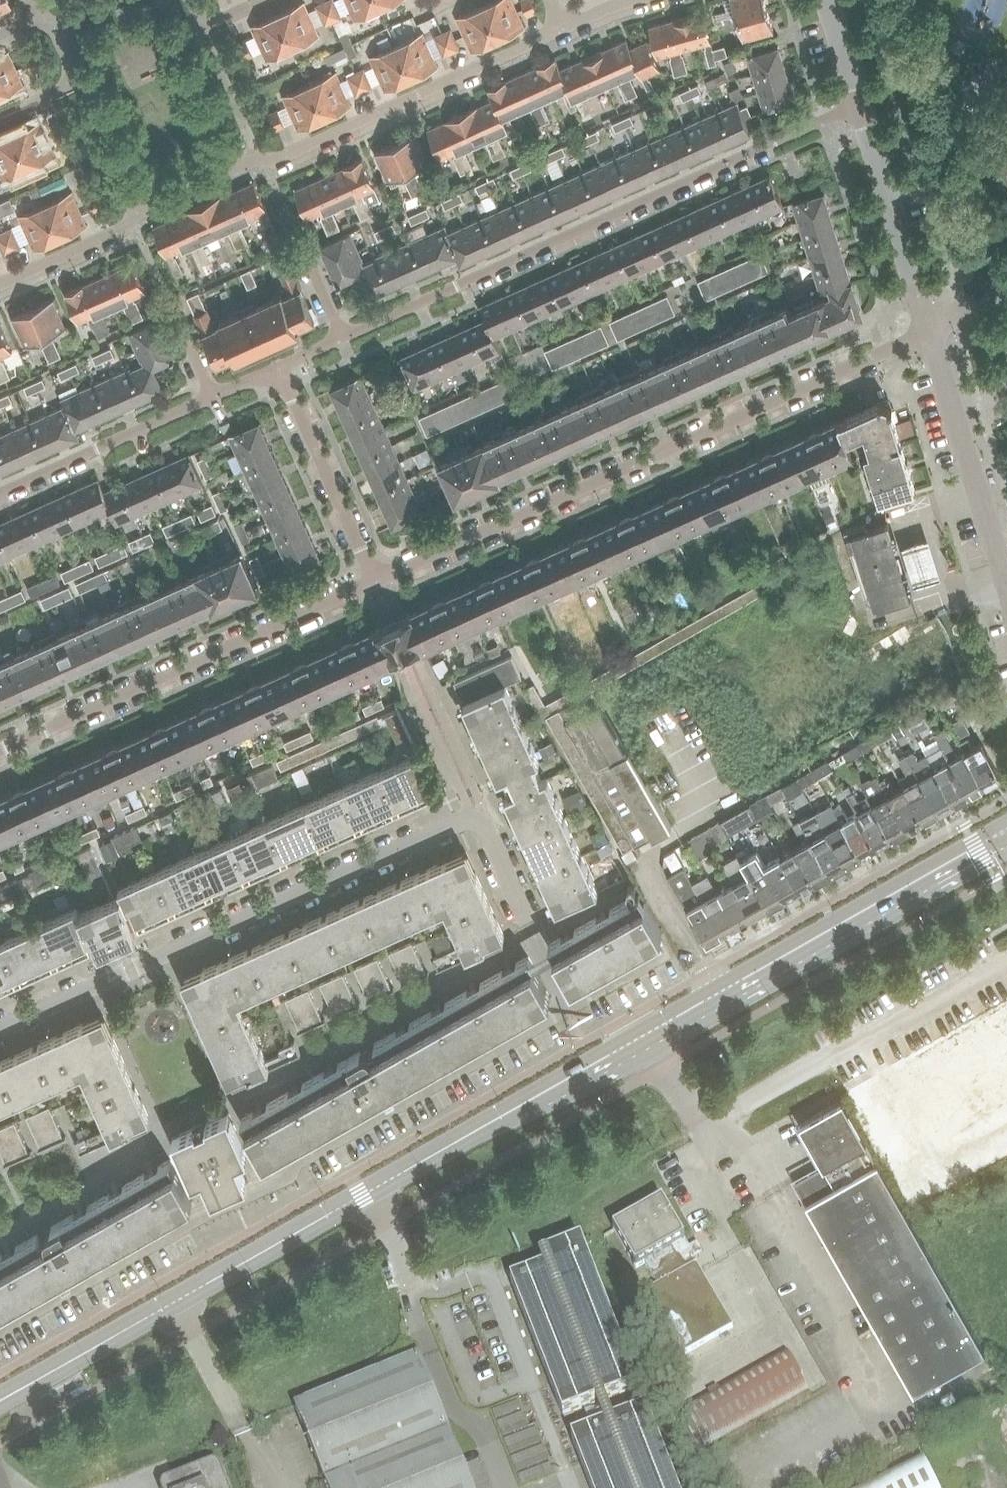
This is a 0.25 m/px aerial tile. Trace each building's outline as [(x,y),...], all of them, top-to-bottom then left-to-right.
[(9,7),(6,0),(0,0),(0,12),(9,7)] [(315,6),(325,26),(341,18),(333,0),(326,0),(315,5),(315,6)] [(347,5),(354,21),(401,0),(357,0),(347,5)] [(483,7),(490,24),(516,12),(511,0),(499,0),(483,7)] [(521,0),(527,15),(537,11),(532,0),(521,0)] [(730,4),(735,19),(766,10),(763,0),(729,0),(730,4)] [(303,4),(277,16),(292,49),(319,37),(303,4)] [(457,19),(464,36),(490,24),(483,7),(457,19)] [(773,32),(766,10),(735,19),(742,41),(773,32)] [(516,12),(490,24),(498,41),(524,29),(516,12)] [(702,13),(684,18),(692,48),(704,44),(709,65),(715,63),(714,59),(726,55),(723,46),(711,49),(702,13)] [(720,16),(724,29),(733,26),(730,13),(720,16)] [(266,61),(292,49),(277,16),(251,28),(266,61)] [(680,51),(692,48),(684,18),(666,23),(680,73),(685,72),(680,51)] [(680,73),(666,23),(648,28),(657,57),(668,54),(674,75),(680,73)] [(498,41),(490,24),(464,36),(472,52),(498,41)] [(450,28),(441,32),(432,36),(442,57),(459,49),(450,28)] [(347,33),(340,36),(344,46),(351,43),(347,33)] [(397,46),(412,79),(438,68),(423,34),(397,46)] [(243,61),(253,56),(245,39),(234,44),(243,61)] [(626,40),(624,41),(638,70),(638,69),(651,98),(656,95),(647,76),(658,71),(646,43),(630,50),(626,40)] [(638,70),(624,41),(608,48),(631,97),(637,94),(628,74),(638,70)] [(351,43),(344,46),(349,58),(356,54),(351,43)] [(385,91),(412,79),(397,46),(371,58),(385,91)] [(344,47),(325,56),(328,64),(347,55),(344,47)] [(783,66),(777,47),(747,57),(752,75),(783,66)] [(608,48),(592,55),(606,84),(617,79),(626,100),(631,97),(608,48)] [(30,52),(29,52),(19,57),(27,74),(38,69),(30,52)] [(15,70),(7,53),(0,57),(0,76),(15,70)] [(606,84),(592,55),(576,62),(598,111),(605,108),(596,89),(606,84)] [(560,70),(555,58),(537,66),(551,95),(562,90),(571,110),(577,108),(573,99),(568,87),(560,70)] [(734,70),(730,61),(723,64),(727,73),(734,70)] [(598,111),(576,62),(560,70),(568,87),(573,99),(583,95),(591,114),(598,111)] [(541,99),(551,95),(537,66),(521,74),(543,123),(550,119),(541,99)] [(788,84),(783,66),(752,75),(758,93),(788,84)] [(373,89),(363,68),(346,76),(355,97),(373,89)] [(15,70),(0,76),(0,96),(22,86),(15,70)] [(350,107),(347,100),(335,74),(309,86),(324,119),(350,107)] [(543,123),(521,74),(505,81),(518,110),(529,105),(538,125),(543,123)] [(717,84),(714,77),(705,81),(708,88),(717,84)] [(507,115),(518,110),(505,81),(488,88),(493,100),(501,117),(501,118),(506,129),(510,137),(516,135),(507,115)] [(794,102),(788,84),(758,93),(763,111),(794,102)] [(699,92),(696,85),(687,89),(691,96),(699,92)] [(298,131),(324,119),(309,86),(283,98),(298,131)] [(742,96),(738,87),(730,90),(735,100),(742,96)] [(682,100),(691,96),(687,89),(679,93),(682,100)] [(501,118),(501,117),(493,100),(477,107),(499,156),(505,154),(495,133),(506,129),(501,118)] [(666,108),(662,100),(653,104),(656,112),(666,108)] [(656,112),(653,104),(643,109),(647,116),(656,112)] [(736,104),(719,112),(732,141),(749,134),(742,118),(749,115),(745,106),(738,109),(736,104)] [(499,156),(477,107),(461,114),(474,143),(484,138),(494,159),(499,156)] [(284,126),(277,109),(266,114),(274,131),(284,126)] [(732,141),(719,112),(702,120),(715,149),(732,141)] [(462,149),(474,143),(461,114),(444,122),(467,172),(473,169),(465,152),(464,152),(462,149)] [(633,124),(630,115),(621,119),(624,128),(633,124)] [(624,128),(621,119),(612,123),(616,132),(624,128)] [(702,120),(685,127),(698,156),(715,149),(702,120)] [(467,172),(444,122),(427,130),(440,158),(452,153),(453,157),(452,157),(460,175),(467,172)] [(39,123),(13,135),(28,168),(54,156),(39,123)] [(685,127),(668,135),(681,164),(698,156),(685,127)] [(599,138),(596,131),(587,135),(590,142),(599,138)] [(28,168),(13,135),(0,141),(0,176),(2,180),(28,168)] [(416,135),(395,145),(418,194),(422,202),(427,200),(416,176),(420,174),(418,169),(429,164),(416,135)] [(581,146),(590,142),(587,135),(578,139),(581,146)] [(668,135),(651,143),(664,172),(681,164),(668,135)] [(651,143),(634,150),(647,179),(664,172),(651,143)] [(411,197),(418,194),(395,145),(374,154),(387,183),(399,178),(401,182),(404,181),(411,197)] [(565,154),(562,146),(553,150),(557,158),(565,154)] [(557,158),(553,150),(544,155),(548,162),(557,158)] [(634,150),(617,158),(630,187),(647,179),(634,150)] [(75,153),(68,157),(72,167),(79,164),(75,153)] [(617,158),(600,165),(613,195),(630,187),(617,158)] [(374,189),(361,160),(344,168),(366,215),(373,213),(369,205),(379,201),(374,189)] [(531,169),(528,162),(519,166),(522,173),(531,169)] [(600,165),(583,173),(596,202),(613,195),(600,165)] [(522,173),(519,166),(510,170),(513,177),(522,173)] [(344,168),(329,175),(342,204),(353,199),(354,201),(353,202),(360,218),(366,215),(344,168)] [(583,173),(566,181),(579,210),(596,202),(583,173)] [(329,175),(313,182),(335,230),(340,228),(332,211),(331,212),(329,209),(342,204),(329,175)] [(497,185),(493,177),(484,181),(488,189),(497,185)] [(769,178),(752,185),(765,215),(782,207),(769,178)] [(488,189),(484,181),(475,186),(479,193),(488,189)] [(566,181),(549,188),(562,218),(579,210),(566,181)] [(269,234),(275,231),(253,182),(236,189),(249,219),(260,214),(269,234)] [(328,233),(335,230),(313,182),(296,190),(309,218),(320,214),(321,216),(320,217),(328,233)] [(752,185),(736,193),(735,193),(748,222),(765,215),(752,185)] [(35,186),(29,189),(32,197),(39,194),(35,186)] [(549,188),(532,196),(545,225),(562,218),(549,188)] [(237,224),(249,219),(236,189),(219,197),(242,245),(248,243),(240,226),(239,227),(237,224)] [(464,200),(460,192),(451,197),(454,204),(464,200)] [(731,230),(748,222),(735,193),(718,201),(731,230)] [(828,289),(830,294),(852,285),(823,193),(792,202),(820,292),(828,289)] [(71,194),(44,205),(59,238),(85,227),(71,194)] [(0,202),(0,213),(0,214),(17,206),(12,196),(0,202)] [(532,196),(515,204),(528,233),(545,225),(532,196)] [(242,245),(219,197),(203,204),(217,234),(228,228),(229,231),(228,232),(236,248),(242,245)] [(454,204),(451,197),(441,201),(444,209),(454,204)] [(714,238),(731,230),(718,201),(701,208),(714,238)] [(205,239),(217,234),(203,204),(187,212),(209,260),(216,257),(208,241),(207,242),(205,239)] [(515,204),(498,211),(511,240),(528,233),(515,204)] [(33,250),(59,238),(44,205),(18,217),(33,250)] [(429,216),(426,208),(417,212),(420,220),(429,216)] [(697,245),(714,238),(701,208),(684,216),(697,245)] [(498,211),(481,219),(494,248),(511,240),(498,211)] [(209,260),(187,212),(170,219),(184,249),(196,243),(197,246),(196,246),(204,263),(209,260)] [(411,224),(420,220),(417,212),(408,216),(411,224)] [(680,253),(697,245),(684,216),(667,223),(680,253)] [(184,249),(170,219),(153,227),(175,276),(183,273),(175,257),(173,258),(172,254),(184,249)] [(481,219),(464,226),(477,256),(494,248),(481,219)] [(395,230),(392,223),(382,227),(386,235),(395,230)] [(663,261),(680,253),(667,223),(650,231),(663,261)] [(464,226),(447,234),(457,256),(460,263),(477,256),(464,226)] [(11,227),(0,232),(0,249),(3,255),(20,247),(11,227)] [(386,235),(382,227),(373,231),(377,239),(386,235)] [(443,227),(426,235),(439,264),(457,256),(447,234),(443,227)] [(646,268),(663,261),(650,231),(633,239),(646,268)] [(338,285),(360,275),(362,266),(356,252),(358,251),(350,234),(321,247),(338,285)] [(426,235),(408,242),(422,272),(439,264),(426,235)] [(629,276),(646,268),(633,239),(616,246),(629,276)] [(408,242),(391,250),(404,280),(422,272),(408,242)] [(612,284),(629,276),(616,246),(599,254),(612,284)] [(377,259),(374,260),(387,288),(404,280),(391,250),(376,257),(377,259)] [(274,259),(281,276),(292,271),(284,254),(274,258),(274,259)] [(595,291),(612,284),(599,254),(582,262),(595,291)] [(767,272),(759,254),(696,282),(705,300),(767,272)] [(360,275),(369,296),(387,288),(374,260),(362,266),(360,275)] [(578,299),(595,291),(582,262),(565,269),(578,299)] [(133,298),(145,293),(131,264),(114,272),(137,320),(143,317),(136,302),(135,302),(133,298)] [(240,273),(240,274),(246,288),(256,284),(250,269),(240,273)] [(561,306),(578,299),(565,269),(548,277),(561,306)] [(288,290),(266,300),(283,338),(298,332),(297,328),(314,320),(292,271),(281,276),(288,290)] [(137,320),(114,272),(98,279),(111,308),(123,303),(125,307),(124,307),(131,323),(137,320)] [(544,314),(561,306),(548,277),(531,285),(544,314)] [(101,313),(111,308),(98,279),(82,287),(104,335),(112,332),(105,316),(103,317),(101,313)] [(527,322),(544,314),(531,285),(514,292),(527,322)] [(830,294),(798,309),(810,338),(856,317),(859,310),(852,285),(830,294)] [(104,335),(82,287),(65,294),(78,323),(90,318),(92,322),(91,322),(99,338),(104,335)] [(510,329),(527,322),(514,292),(497,300),(510,329)] [(187,298),(194,315),(205,310),(198,293),(187,298)] [(676,314),(667,296),(610,321),(619,340),(676,314)] [(32,309),(45,338),(65,329),(52,300),(32,309)] [(249,354),(283,338),(266,300),(237,313),(245,333),(241,335),(249,354)] [(480,307),(485,321),(493,337),(510,329),(497,300),(480,307)] [(766,358),(778,352),(810,338),(798,309),(788,313),(786,306),(750,322),(766,358)] [(24,347),(45,338),(32,309),(11,318),(24,347)] [(245,333),(237,313),(212,325),(205,310),(194,315),(217,364),(234,356),(236,360),(249,354),(241,335),(245,333)] [(144,364),(152,368),(174,358),(157,321),(127,334),(135,351),(138,351),(144,364)] [(485,321),(467,329),(480,359),(499,350),(493,337),(485,321)] [(706,342),(721,378),(766,358),(750,322),(706,342)] [(609,344),(601,326),(545,351),(553,369),(609,344)] [(467,329),(450,336),(464,366),(480,359),(467,329)] [(0,330),(0,358),(11,353),(0,330)] [(450,336),(434,344),(448,374),(464,366),(450,336)] [(41,345),(45,353),(57,348),(53,340),(41,345)] [(661,362),(677,398),(721,378),(706,342),(661,362)] [(434,344),(418,351),(431,381),(448,374),(434,344)] [(60,357),(57,348),(45,353),(49,362),(60,357)] [(113,356),(110,349),(101,353),(104,360),(113,356)] [(431,381),(418,351),(401,359),(415,388),(431,381)] [(654,364),(649,352),(643,354),(648,366),(654,364)] [(95,364),(104,360),(101,353),(92,357),(95,364)] [(2,381),(10,377),(3,360),(1,360),(0,358),(0,376),(2,381)] [(617,382),(632,418),(677,398),(661,362),(617,382)] [(79,372),(75,364),(67,368),(70,376),(79,372)] [(162,389),(152,368),(144,364),(132,370),(144,397),(162,389)] [(70,376),(67,368),(58,372),(61,380),(70,376)] [(144,397),(132,370),(129,371),(128,369),(114,375),(127,405),(144,397)] [(110,412),(127,405),(114,375),(97,383),(110,412)] [(331,391),(339,408),(367,395),(359,377),(331,391)] [(514,396),(506,378),(419,418),(427,436),(514,396)] [(45,387),(41,379),(32,383),(36,391),(45,387)] [(573,403),(588,438),(632,418),(617,382),(573,403)] [(27,395),(36,391),(32,383),(23,387),(27,395)] [(110,412),(97,383),(80,391),(93,420),(110,412)] [(74,428),(93,420),(80,391),(60,399),(64,407),(65,407),(74,428)] [(7,394),(0,397),(0,400),(2,406),(11,402),(7,394)] [(375,412),(367,395),(339,408),(347,425),(375,412)] [(855,444),(866,439),(895,426),(889,405),(882,402),(837,422),(846,441),(852,438),(855,444)] [(528,423),(544,458),(588,438),(573,403),(528,423)] [(65,407),(64,407),(49,414),(62,443),(78,436),(74,428),(65,407)] [(347,425),(354,442),(383,429),(375,412),(347,425)] [(45,451),(62,443),(49,414),(32,422),(45,451)] [(45,451),(32,422),(15,429),(28,459),(45,451)] [(837,422),(792,442),(807,476),(852,456),(846,441),(837,422)] [(229,436),(237,453),(266,440),(258,423),(229,436)] [(484,443),(499,478),(544,458),(528,423),(484,443)] [(901,444),(895,426),(866,439),(871,453),(901,444)] [(28,459),(15,429),(0,436),(0,441),(11,466),(28,459)] [(390,445),(383,429),(354,442),(362,458),(390,445)] [(274,457),(266,440),(237,453),(245,470),(274,457)] [(0,441),(0,471),(11,466),(0,441)] [(792,442),(747,463),(762,497),(807,476),(792,442)] [(439,463),(455,498),(499,478),(484,443),(439,463)] [(908,468),(901,444),(871,453),(865,456),(872,479),(908,468)] [(362,458),(370,475),(398,462),(390,445),(362,458)] [(189,454),(172,462),(185,491),(203,483),(189,454)] [(201,469),(208,466),(204,457),(197,461),(201,469)] [(245,470),(253,487),(281,474),(274,457),(245,470)] [(172,462),(155,469),(168,499),(185,491),(172,462)] [(406,479),(398,462),(370,475),(377,492),(406,479)] [(717,517),(762,497),(747,463),(701,483),(717,517)] [(208,466),(201,469),(205,478),(212,475),(208,466)] [(878,500),(883,499),(915,489),(908,468),(872,479),(878,500)] [(155,469),(138,477),(151,507),(168,499),(155,469)] [(289,490),(281,474),(253,487),(260,503),(289,490)] [(138,477),(121,485),(134,514),(151,507),(138,477)] [(377,492),(385,509),(413,496),(406,479),(377,492)] [(98,480),(81,487),(94,517),(111,509),(104,492),(98,480)] [(671,537),(717,517),(701,483),(656,503),(671,537)] [(121,485),(104,492),(111,509),(112,509),(118,522),(134,514),(121,485)] [(81,487),(64,495),(77,524),(94,517),(81,487)] [(216,503),(223,500),(219,490),(212,494),(216,503)] [(260,503),(268,520),(297,507),(289,490),(260,503)] [(64,495),(47,503),(60,532),(77,524),(64,495)] [(421,513),(413,496),(385,509),(393,526),(421,513)] [(227,509),(223,500),(216,503),(220,512),(227,509)] [(47,503),(30,510),(43,540),(60,532),(47,503)] [(626,558),(671,537),(656,503),(611,524),(626,558)] [(215,514),(210,504),(203,508),(208,518),(215,514)] [(304,524),(297,507),(268,520),(275,537),(304,524)] [(201,521),(208,518),(203,508),(196,511),(201,521)] [(837,524),(830,509),(821,513),(826,524),(828,523),(830,527),(837,524)] [(30,510),(13,518),(26,547),(43,540),(30,510)] [(183,517),(188,527),(195,524),(190,514),(183,517)] [(176,520),(181,530),(188,527),(183,517),(176,520)] [(0,524),(0,534),(9,555),(26,547),(13,518),(0,524)] [(222,529),(218,519),(210,523),(215,532),(222,529)] [(169,523),(174,533),(181,530),(176,520),(169,523)] [(238,534),(245,531),(241,522),(234,525),(238,534)] [(887,522),(867,528),(865,524),(866,523),(866,522),(844,529),(864,593),(869,591),(874,607),(911,596),(910,595),(909,595),(887,523),(888,523),(887,522)] [(174,533),(169,523),(162,527),(167,537),(174,533)] [(207,536),(215,532),(210,523),(203,526),(207,536)] [(275,537),(283,554),(312,540),(304,524),(275,537)] [(581,578),(626,558),(611,524),(566,544),(581,578)] [(249,540),(245,531),(238,534),(242,543),(249,540)] [(143,535),(147,544),(154,541),(150,532),(143,535)] [(932,533),(904,542),(917,582),(945,573),(932,533)] [(9,555),(0,534),(0,559),(9,555)] [(135,538),(140,548),(147,544),(143,535),(135,538)] [(140,548),(135,538),(128,542),(132,551),(140,548)] [(320,558),(312,540),(283,554),(291,571),(320,558)] [(127,553),(123,544),(116,547),(120,556),(127,553)] [(536,598),(581,578),(566,544),(521,564),(536,598)] [(113,560),(120,556),(116,547),(109,550),(113,560)] [(113,560),(109,550),(101,554),(106,563),(113,560)] [(211,607),(233,597),(255,587),(240,552),(196,572),(211,607)] [(98,566),(106,563),(101,554),(94,557),(98,566)] [(253,568),(260,565),(256,556),(249,559),(253,568)] [(93,568),(89,559),(82,562),(86,571),(93,568)] [(86,571),(82,562),(74,566),(79,574),(86,571)] [(491,619),(536,598),(521,564),(476,585),(491,619)] [(264,574),(260,565),(253,568),(257,577),(264,574)] [(79,574),(74,566),(67,569),(72,578),(79,574)] [(72,578),(67,569),(60,572),(64,581),(72,578)] [(101,582),(108,579),(104,571),(97,574),(101,582)] [(152,591),(168,626),(211,607),(196,572),(152,591)] [(48,577),(52,587),(59,583),(55,574),(48,577)] [(93,586),(97,584),(101,582),(97,574),(89,577),(93,586)] [(40,581),(45,590),(52,587),(48,577),(40,581)] [(93,586),(89,577),(82,580),(86,589),(93,586)] [(534,685),(533,685),(526,690),(537,709),(534,711),(539,719),(775,586),(770,577),(546,705),(534,685)] [(108,579),(101,582),(97,584),(100,590),(110,586),(108,579)] [(79,592),(86,589),(82,580),(75,584),(79,592)] [(33,584),(37,593),(45,590),(40,581),(33,584)] [(37,593),(33,584),(26,587),(30,596),(37,593)] [(446,639),(491,619),(476,585),(430,605),(446,639)] [(61,589),(66,599),(73,596),(68,586),(61,589)] [(58,602),(66,599),(61,589),(54,593),(58,602)] [(25,599),(21,590),(14,593),(18,602),(25,599)] [(125,646),(147,636),(168,626),(152,591),(109,611),(125,646)] [(18,602),(14,593),(8,596),(12,605),(18,602)] [(47,596),(51,605),(58,602),(54,593),(47,596)] [(1,599),(5,608),(12,605),(8,596),(1,599)] [(44,609),(51,605),(47,596),(40,599),(44,609)] [(407,620),(423,649),(446,639),(430,605),(409,615),(408,615),(407,616),(407,617),(407,618),(407,620)] [(66,630),(82,665),(125,646),(109,611),(66,630)] [(378,629),(377,629),(353,640),(368,673),(392,662),(381,631),(380,630),(380,629),(378,629)] [(23,650),(39,685),(82,665),(66,630),(23,650)] [(368,673),(353,640),(306,661),(321,695),(368,673)] [(497,645),(488,649),(491,657),(501,653),(497,645)] [(482,647),(473,651),(477,660),(486,656),(482,647)] [(39,685),(23,650),(0,660),(0,702),(39,685)] [(539,762),(523,726),(505,685),(521,678),(511,656),(453,682),(463,704),(462,704),(497,781),(508,776),(515,792),(504,797),(555,911),(597,891),(546,778),(541,780),(534,765),(539,762)] [(273,716),(321,695),(306,661),(258,683),(273,716)] [(565,669),(561,661),(543,671),(547,678),(565,669)] [(273,716),(258,683),(211,704),(226,737),(273,716)] [(646,781),(593,690),(575,700),(653,836),(671,826),(646,781)] [(958,701),(953,692),(938,701),(943,709),(958,701)] [(384,705),(381,699),(372,703),(375,710),(384,705)] [(653,836),(575,700),(545,717),(623,852),(635,845),(652,835),(653,836)] [(366,714),(375,710),(372,703),(363,707),(366,714)] [(178,759),(226,737),(211,704),(163,725),(178,759)] [(361,716),(358,709),(348,713),(352,721),(361,716)] [(435,793),(414,746),(397,709),(384,715),(397,745),(404,742),(410,757),(379,771),(397,810),(435,793)] [(905,718),(906,718),(914,734),(929,726),(920,710),(905,718)] [(377,716),(370,719),(374,728),(381,725),(377,716)] [(910,729),(905,719),(904,718),(894,724),(890,726),(891,727),(896,737),(910,729)] [(969,732),(962,718),(952,723),(959,737),(969,732)] [(370,719),(363,722),(367,732),(374,728),(370,719)] [(363,722),(356,726),(360,735),(367,732),(363,722)] [(178,759),(163,725),(115,747),(131,780),(178,759)] [(356,726),(349,729),(353,738),(360,735),(356,726)] [(894,734),(890,727),(889,726),(874,735),(878,743),(894,734)] [(349,729),(341,732),(346,741),(353,738),(349,729)] [(310,730),(302,734),(305,741),(314,737),(310,730)] [(936,734),(939,739),(970,795),(985,786),(966,752),(965,753),(954,759),(952,755),(956,753),(943,730),(936,734)] [(341,732),(334,735),(338,745),(346,741),(341,732)] [(302,734),(293,738),(296,745),(305,741),(302,734)] [(334,735),(327,738),(331,748),(338,745),(334,735)] [(863,752),(878,743),(874,735),(859,744),(863,752)] [(293,738),(284,742),(287,750),(296,745),(293,738)] [(327,738),(320,742),(324,751),(331,748),(327,738)] [(959,742),(965,753),(966,752),(985,786),(1001,777),(981,743),(973,748),(967,738),(959,742)] [(954,804),(970,795),(939,739),(923,748),(954,804)] [(320,742),(313,745),(317,754),(324,751),(320,742)] [(551,742),(538,749),(543,758),(556,752),(551,742)] [(863,752),(859,744),(843,752),(848,760),(863,752)] [(313,745),(306,748),(310,757),(317,754),(313,745)] [(276,746),(268,749),(271,756),(279,752),(276,746)] [(83,801),(131,780),(115,747),(68,768),(83,801)] [(306,748),(299,751),(303,761),(310,757),(306,748)] [(923,748),(907,756),(939,812),(954,804),(923,748)] [(268,749),(259,754),(262,760),(271,756),(268,749)] [(299,751),(291,755),(296,764),(303,761),(299,751)] [(259,754),(250,758),(253,764),(262,760),(259,754)] [(291,755),(284,758),(288,767),(296,764),(291,755)] [(900,778),(924,821),(939,812),(907,756),(899,761),(907,774),(900,778)] [(284,758),(277,761),(281,770),(288,767),(284,758)] [(833,771),(828,762),(827,761),(812,770),(818,780),(833,771)] [(262,770),(252,774),(259,788),(268,783),(278,779),(272,765),(262,770)] [(303,767),(292,772),(296,782),(307,777),(303,767)] [(83,801),(68,768),(20,789),(35,823),(83,801)] [(818,780),(812,770),(797,780),(802,789),(818,780)] [(360,827),(397,810),(379,771),(342,788),(360,827)] [(212,782),(209,775),(200,779),(203,786),(212,782)] [(861,783),(892,839),(908,830),(882,786),(876,775),(861,783)] [(889,782),(882,786),(908,830),(924,821),(900,778),(898,779),(902,787),(894,792),(889,782)] [(797,780),(781,789),(786,796),(788,800),(803,791),(802,789),(797,780)] [(242,782),(226,789),(233,803),(248,796),(242,782)] [(853,792),(848,795),(877,847),(892,839),(861,783),(859,785),(870,805),(863,809),(853,792)] [(182,788),(186,795),(195,791),(191,784),(182,788)] [(786,796),(781,789),(780,787),(765,796),(769,802),(771,805),(786,796)] [(186,795),(182,788),(173,792),(177,799),(186,795)] [(360,827),(342,788),(304,805),(322,844),(360,827)] [(35,823),(20,789),(0,798),(0,839),(35,823)] [(572,793),(570,799),(575,809),(586,803),(579,789),(572,793)] [(836,807),(863,855),(877,847),(848,795),(846,796),(856,813),(847,818),(839,805),(836,807)] [(753,810),(769,802),(765,796),(750,804),(753,810)] [(127,800),(121,803),(124,811),(131,808),(127,800)] [(196,802),(188,805),(193,816),(200,813),(196,802)] [(734,813),(743,827),(758,818),(753,810),(750,804),(734,813)] [(820,821),(822,820),(847,864),(863,855),(836,807),(832,809),(829,804),(814,812),(820,821)] [(144,805),(134,810),(138,817),(147,813),(144,805)] [(284,861),(322,844),(304,805),(266,822),(284,861)] [(184,807),(175,811),(177,815),(186,811),(184,807)] [(128,821),(138,817),(134,810),(125,814),(128,821)] [(170,811),(159,816),(162,823),(173,818),(170,811)] [(727,836),(743,827),(734,813),(719,822),(727,836)] [(111,815),(102,819),(106,829),(116,825),(111,815)] [(831,874),(847,864),(822,820),(820,821),(825,831),(818,835),(808,817),(801,821),(831,874)] [(803,843),(796,847),(815,882),(831,874),(801,821),(793,825),(803,843)] [(284,861),(266,822),(229,839),(247,878),(284,861)] [(704,831),(712,845),(727,836),(719,822),(704,831)] [(101,834),(97,827),(88,831),(91,839),(101,834)] [(128,831),(134,843),(142,840),(136,827),(128,831)] [(601,828),(589,835),(597,848),(609,841),(601,828)] [(82,843),(91,839),(88,831),(79,835),(82,843)] [(126,847),(134,843),(128,831),(120,834),(126,847)] [(715,849),(712,845),(704,831),(687,841),(692,848),(698,859),(715,849)] [(118,850),(126,847),(120,834),(113,838),(118,850)] [(77,845),(73,837),(64,841),(68,849),(77,845)] [(209,895),(247,878),(229,839),(191,856),(209,895)] [(116,852),(111,840),(99,845),(105,857),(116,852)] [(613,849),(609,841),(597,848),(601,856),(613,849)] [(779,857),(799,891),(815,882),(796,847),(786,853),(781,843),(774,847),(779,857)] [(99,951),(105,948),(136,935),(133,929),(118,895),(113,898),(90,847),(77,853),(100,904),(81,912),(96,946),(99,951)] [(667,871),(670,876),(685,869),(674,849),(667,854),(667,858),(667,871)] [(737,856),(748,874),(769,909),(784,900),(764,865),(763,866),(755,852),(748,856),(745,851),(737,856)] [(466,852),(429,868),(445,907),(460,944),(432,956),(437,968),(505,939),(466,852)] [(209,895),(191,856),(153,873),(171,912),(209,895)] [(779,857),(764,865),(784,900),(799,891),(779,857)] [(12,864),(15,872),(24,868),(21,860),(12,864)] [(40,870),(46,882),(55,879),(49,866),(40,870)] [(726,869),(753,917),(769,909),(748,874),(739,879),(731,866),(726,869)] [(237,994),(445,907),(429,868),(221,962),(237,994)] [(704,869),(691,877),(723,935),(738,926),(704,869)] [(729,885),(718,891),(738,926),(753,917),(726,869),(721,871),(729,885)] [(32,873),(38,886),(46,882),(40,870),(32,873)] [(668,879),(676,892),(706,944),(723,935),(694,884),(691,886),(683,871),(668,879)] [(32,873),(24,877),(30,890),(38,886),(32,873)] [(133,929),(171,912),(153,873),(118,889),(120,894),(118,895),(133,929)] [(10,883),(16,897),(24,893),(18,880),(10,883)] [(2,887),(8,900),(16,897),(10,883),(2,887)] [(0,888),(0,903),(0,904),(8,900),(2,887),(0,888)] [(571,985),(582,979),(661,933),(644,902),(636,907),(631,898),(548,945),(560,967),(560,966),(571,985)] [(58,963),(96,946),(81,912),(79,913),(76,908),(40,924),(58,963)] [(21,980),(58,963),(40,924),(3,941),(21,980)] [(402,982),(425,973),(411,940),(388,949),(402,982)] [(21,980),(3,941),(0,942),(0,989),(21,980)] [(367,997),(390,987),(376,954),(353,964),(367,997)] [(263,1159),(541,1002),(550,997),(539,978),(527,957),(243,1118),(258,1150),(263,1159)] [(262,1055),(237,994),(221,962),(181,980),(229,1086),(300,1054),(292,1037),(275,1044),(277,1048),(262,1055)] [(332,1012),(355,1002),(341,969),(318,979),(332,1012)] [(297,1026),(320,1016),(306,984),(283,993),(297,1026)] [(1006,1101),(1006,1011),(908,1060),(919,1082),(910,1087),(921,1108),(944,1097),(958,1125),(1006,1101)] [(102,1015),(63,1033),(81,1072),(106,1127),(74,1142),(79,1153),(150,1121),(102,1015)] [(0,1061),(0,1109),(81,1072),(63,1033),(0,1061)] [(799,1125),(823,1166),(794,1183),(913,1393),(984,1353),(840,1098),(838,1099),(840,1102),(799,1125)] [(854,1116),(865,1134),(893,1118),(883,1100),(854,1116)] [(62,1137),(48,1106),(26,1117),(40,1148),(62,1137)] [(172,1138),(191,1181),(202,1177),(212,1199),(247,1183),(237,1161),(247,1156),(228,1112),(172,1138)] [(894,1120),(866,1136),(876,1153),(904,1137),(894,1120)] [(14,1122),(0,1128),(0,1151),(6,1163),(28,1153),(14,1122)] [(84,1127),(76,1131),(80,1138),(88,1134),(84,1127)] [(877,1155),(887,1173),(915,1156),(905,1139),(877,1155)] [(0,1256),(0,1309),(192,1200),(169,1160),(0,1256)] [(732,1327),(700,1272),(696,1264),(694,1261),(696,1260),(684,1241),(662,1202),(613,1230),(615,1233),(636,1268),(644,1264),(657,1286),(648,1291),(685,1354),(732,1327)] [(545,1371),(563,1417),(596,1404),(605,1426),(572,1439),(591,1487),(676,1487),(646,1410),(613,1423),(604,1401),(637,1388),(581,1242),(540,1258),(544,1269),(511,1282),(545,1371)] [(805,1386),(783,1349),(679,1409),(701,1446),(805,1386)] [(335,1487),(477,1487),(430,1353),(303,1396),(335,1487)] [(527,1428),(517,1402),(493,1411),(521,1486),(553,1473),(535,1425),(527,1428)] [(923,1457),(863,1487),(939,1487),(923,1457)] [(221,1460),(163,1480),(166,1487),(231,1487),(221,1460)]
